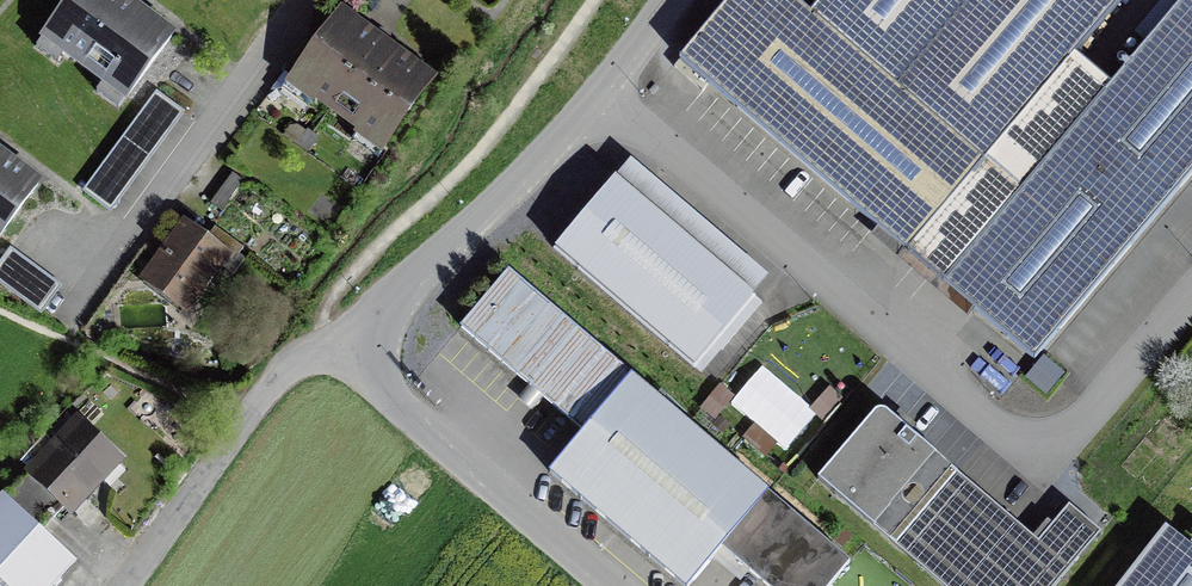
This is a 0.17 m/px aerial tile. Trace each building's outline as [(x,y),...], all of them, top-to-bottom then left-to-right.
[(43,40),(125,101),(170,40),(116,0),(73,0),(43,40)] [(791,0),(731,0),(680,60),(908,252),(984,163),(897,90),(810,16),(791,0)] [(810,16),(897,90),(973,0),(824,0),(810,16)] [(897,90),(984,163),(1076,54),(1122,0),(973,0),(897,90)] [(1076,54),(984,163),(908,252),(1034,359),(1191,174),(1191,11),(1182,3),(1112,85),(1076,54)] [(427,80),(344,19),(295,84),(379,145),(427,80)] [(154,98),(117,146),(143,166),(180,117),(154,98)] [(143,166),(117,146),(88,188),(114,206),(143,166)] [(36,187),(0,160),(0,236),(36,187)] [(619,175),(555,253),(692,366),(757,287),(619,175)] [(230,176),(210,202),(221,210),(240,184),(230,176)] [(183,227),(144,280),(184,309),(233,243),(211,226),(201,240),(183,227)] [(0,269),(0,284),(38,313),(57,287),(12,253),(0,269)] [(463,329),(587,436),(554,473),(685,585),(689,585),(723,547),(768,585),(829,585),(847,566),(510,275),(463,329)] [(822,488),(940,585),(1055,585),(1094,539),(1063,514),(1035,546),(881,418),(822,488)] [(82,428),(34,479),(72,515),(120,464),(82,428)] [(0,517),(0,585),(52,585),(67,569),(5,511),(0,517)] [(1165,533),(1124,585),(1191,585),(1191,554),(1165,533)]
